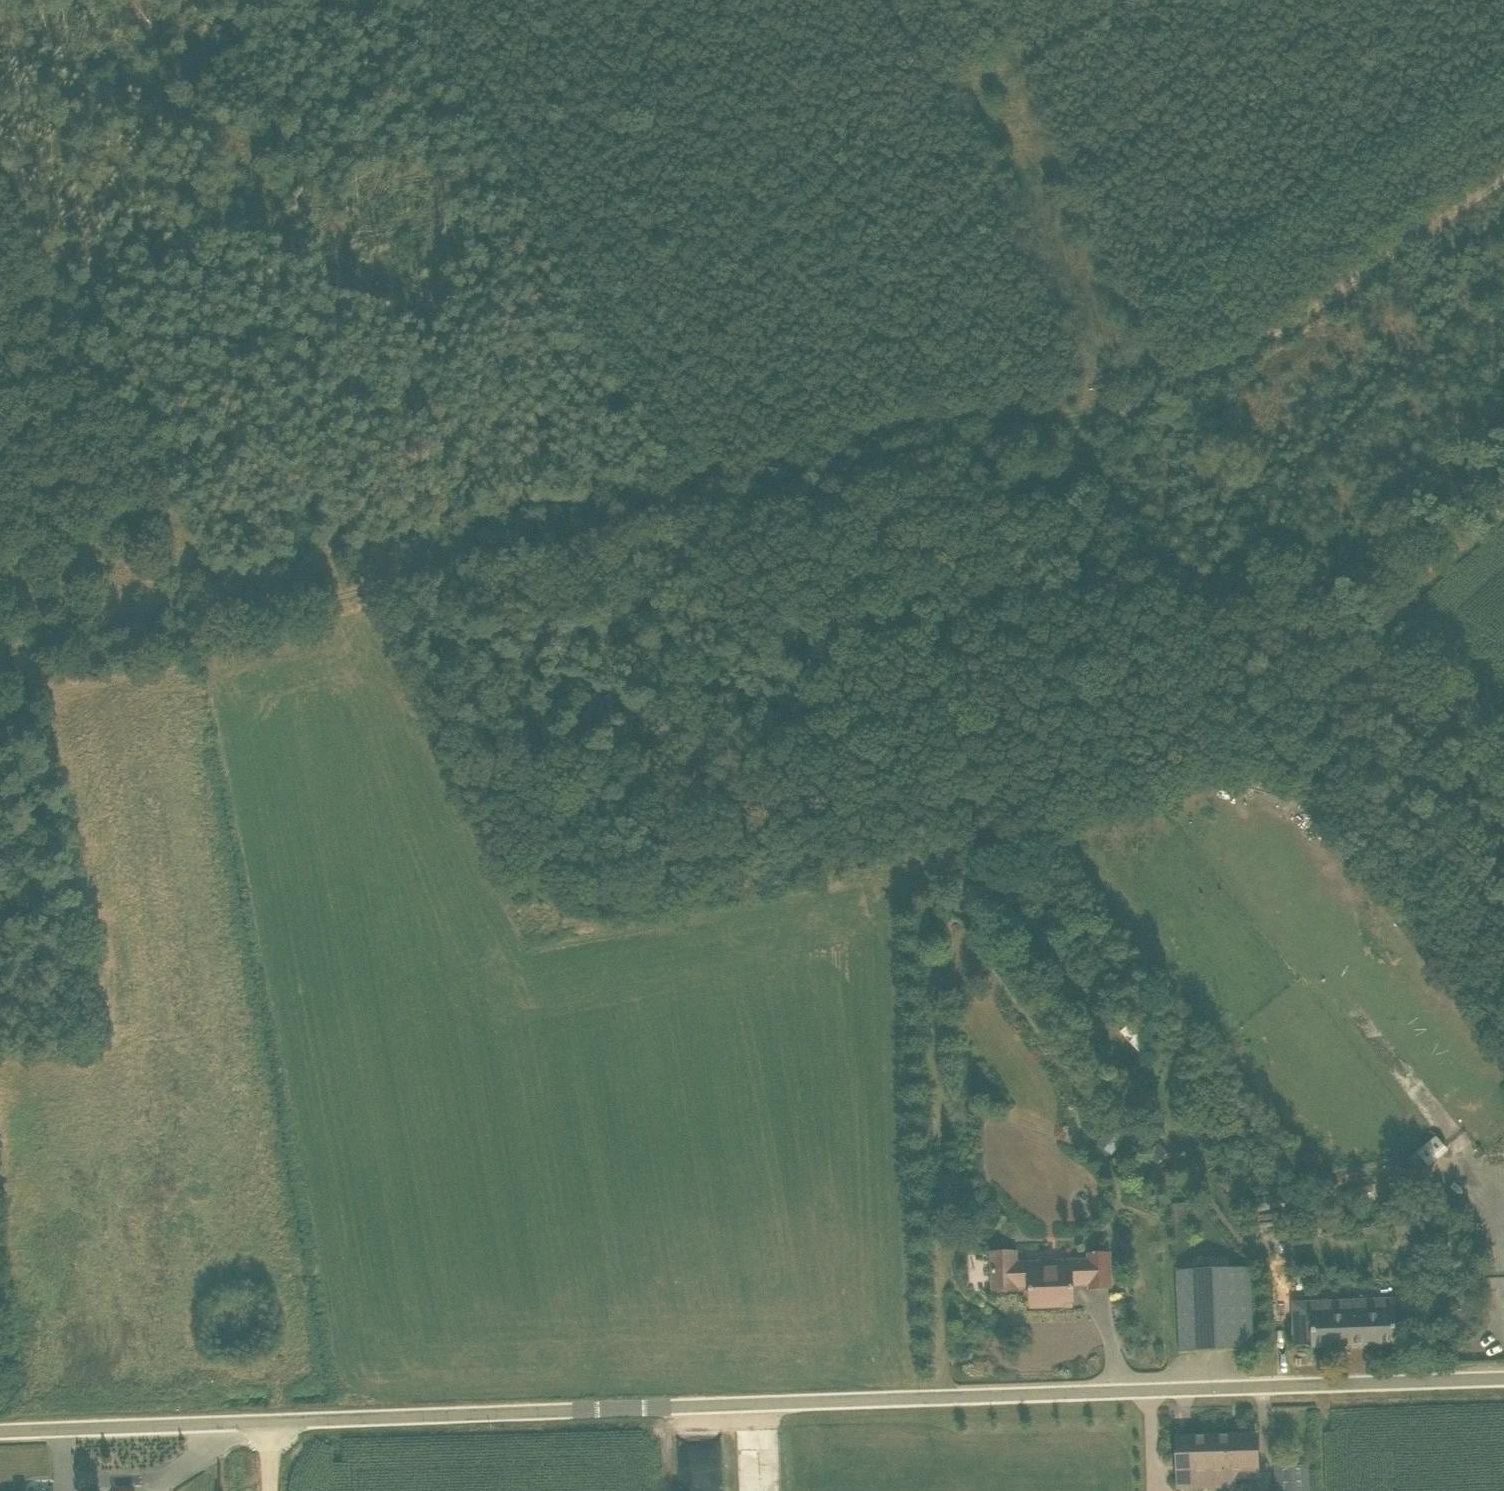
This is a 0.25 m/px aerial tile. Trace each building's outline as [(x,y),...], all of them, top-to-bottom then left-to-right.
[(1139,1055),(1149,1048),(1132,1024),(1122,1031),(1139,1055)] [(1449,1151),(1447,1148),(1437,1136),(1417,1152),(1429,1167),(1449,1151)] [(1091,1289),(1110,1288),(1108,1254),(1090,1254),(1090,1261),(1016,1264),(1015,1252),(992,1253),(994,1291),(1017,1290),(1017,1286),(1030,1286),(1031,1307),(1061,1307),(1061,1303),(1074,1303),(1073,1283),(1091,1282),(1091,1289)] [(1180,1352),(1255,1350),(1250,1267),(1177,1270),(1180,1352)] [(1293,1326),(1293,1347),(1312,1346),(1312,1349),(1396,1345),(1395,1314),(1374,1315),(1373,1300),(1344,1301),(1344,1308),(1311,1309),(1311,1325),(1293,1326)] [(1258,1470),(1257,1436),(1177,1438),(1178,1489),(1236,1487),(1235,1470),(1258,1470)] [(1277,1490),(1309,1490),(1307,1465),(1276,1467),(1277,1490)] [(684,1490),(720,1490),(719,1473),(683,1475),(684,1490)]
